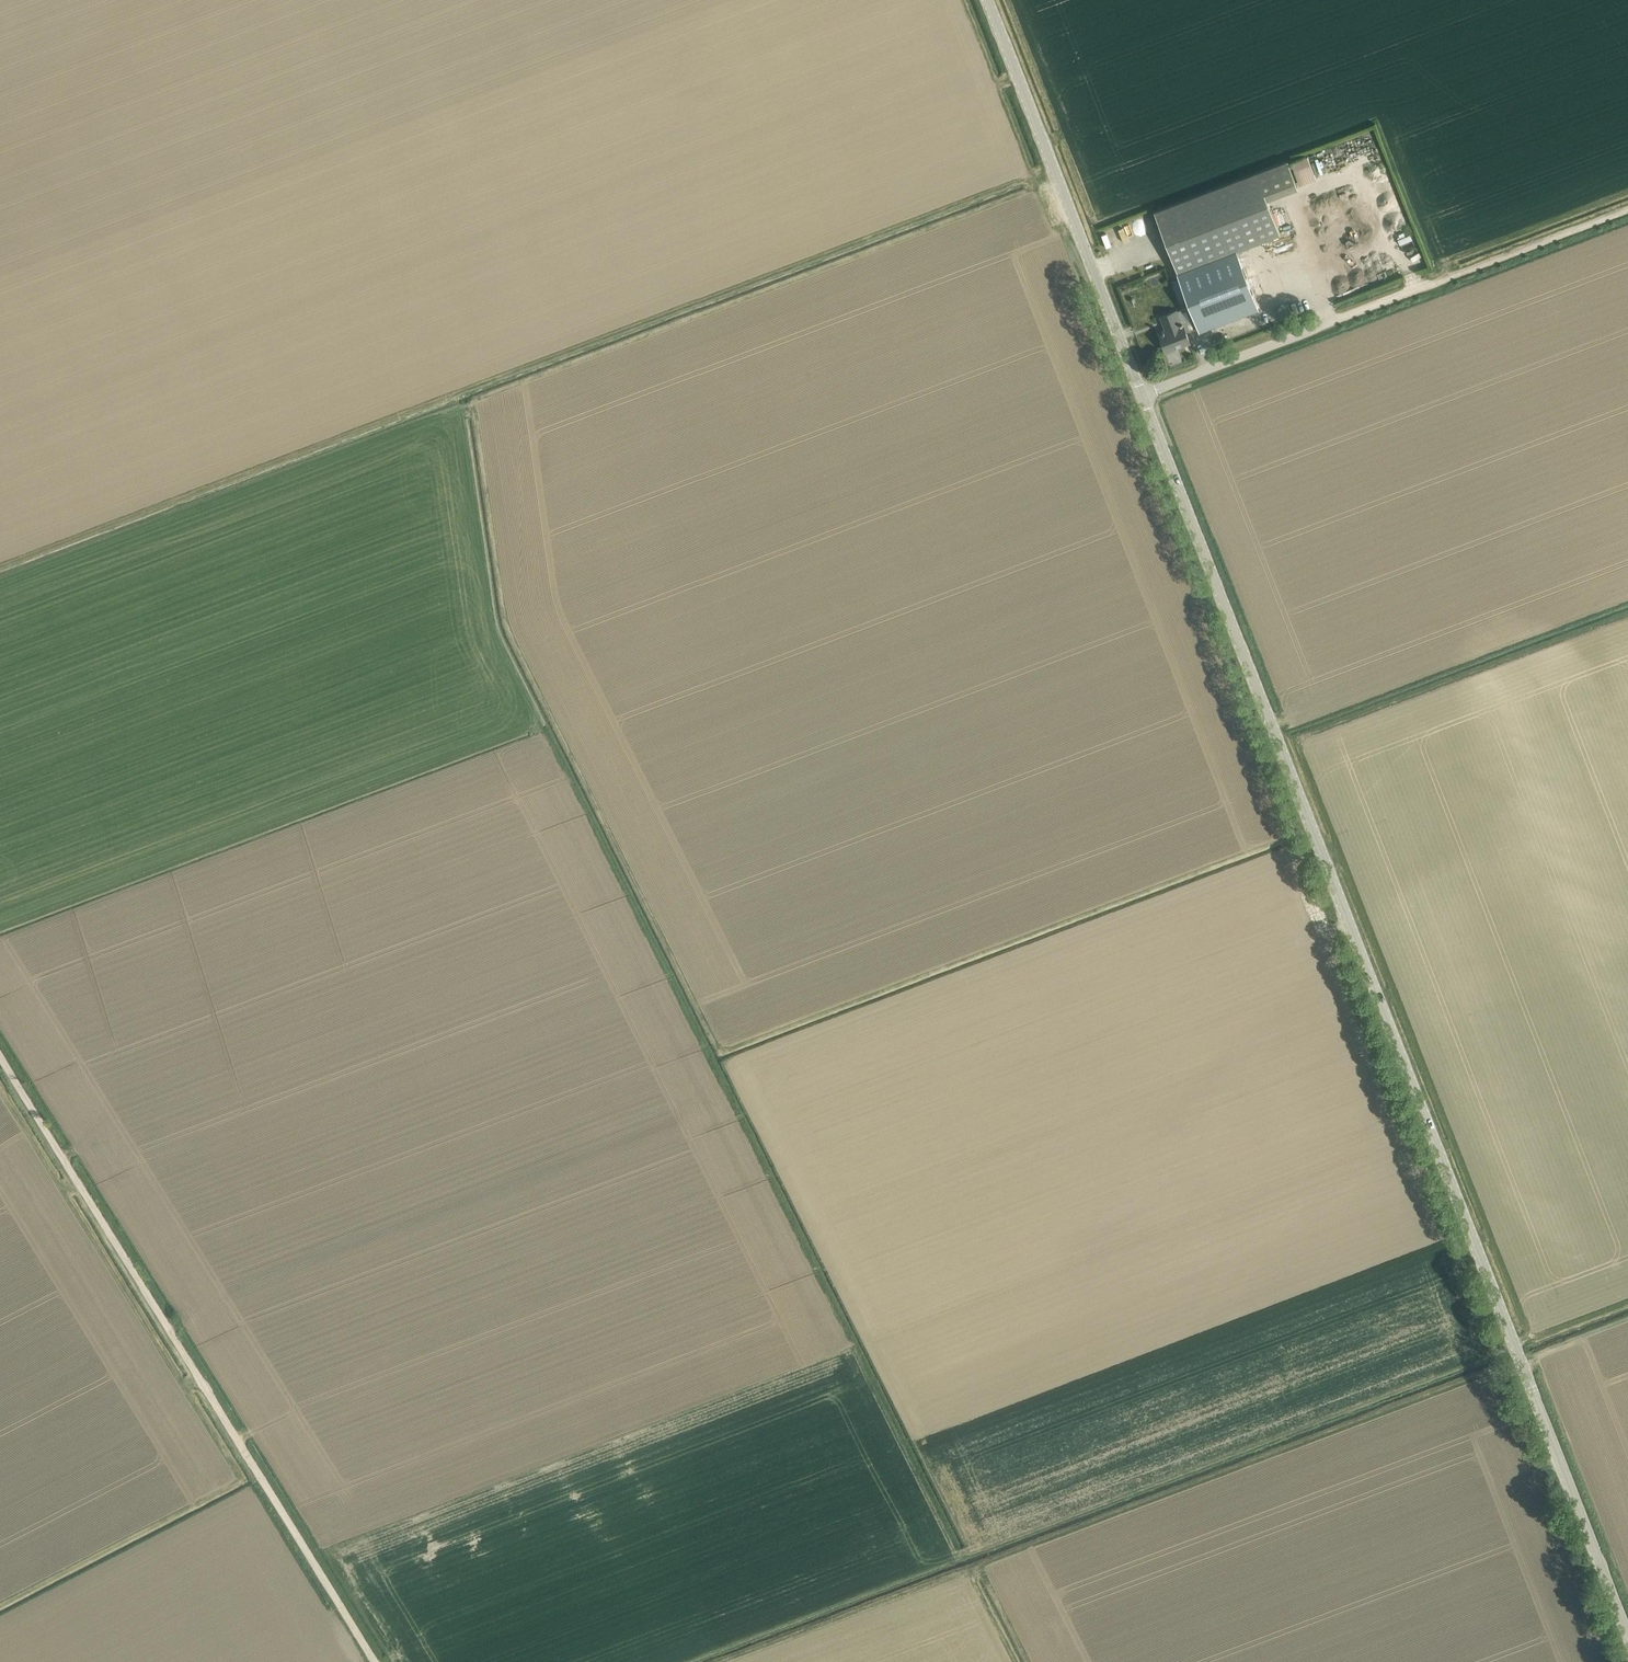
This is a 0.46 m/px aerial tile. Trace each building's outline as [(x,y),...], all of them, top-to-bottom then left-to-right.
[(1306,156),(1291,162),(1300,185),(1316,178),(1308,156),(1306,156)] [(1268,199),(1298,187),(1287,160),(1154,211),(1178,273),(1281,234),(1268,199)] [(1271,272),(1211,294),(1217,308),(1222,320),(1282,299),(1276,284),(1271,272)] [(1167,329),(1159,332),(1166,350),(1167,350),(1166,346),(1173,344),(1175,347),(1190,341),(1183,322),(1181,323),(1176,310),(1162,316),(1167,329)]
